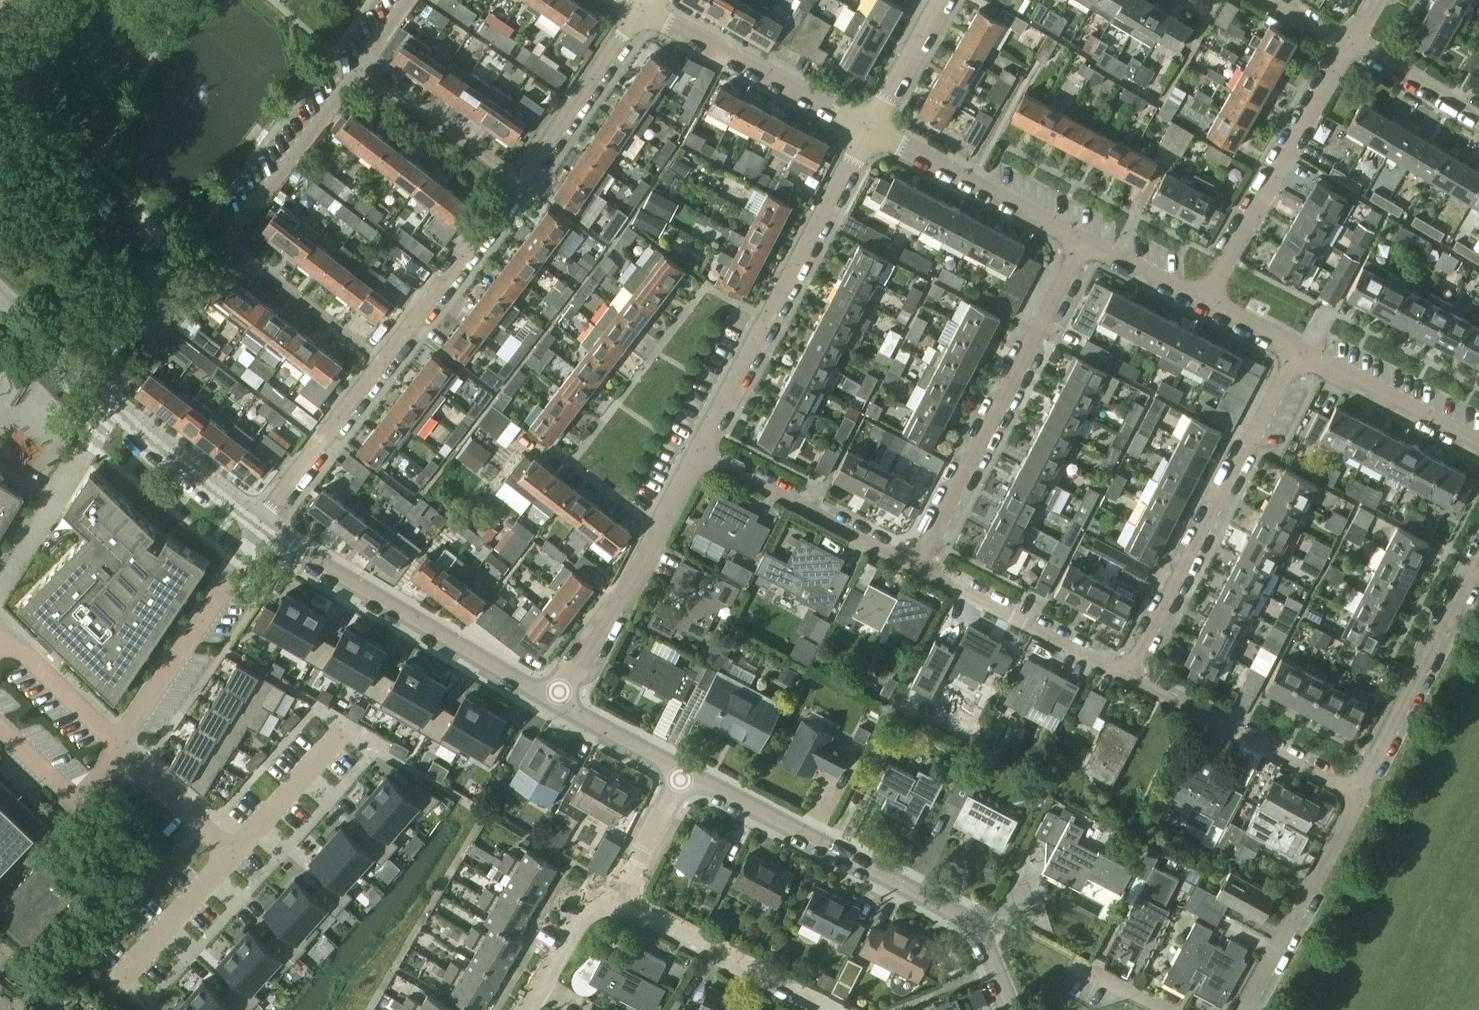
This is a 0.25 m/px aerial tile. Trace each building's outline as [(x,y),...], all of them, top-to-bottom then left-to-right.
[(437,3),(445,8),(451,0),(439,0),(437,3)] [(445,8),(453,14),(461,2),(458,0),(451,0),(445,8)] [(544,10),(550,0),(530,0),(544,10)] [(544,10),(563,23),(578,3),(574,0),(550,0),(544,10)] [(708,0),(688,0),(703,9),(708,0)] [(737,0),(708,0),(703,9),(725,21),(737,0)] [(760,11),(741,0),(737,0),(725,21),(746,34),(760,11)] [(797,4),(808,10),(813,0),(800,0),(797,4)] [(866,15),(889,28),(902,7),(890,0),(875,0),(866,15)] [(1009,4),(1023,12),(1030,0),(1011,0),(1009,4)] [(1116,12),(1122,0),(1096,0),(1116,12)] [(1150,1),(1148,0),(1122,0),(1116,12),(1110,20),(1131,33),(1150,1)] [(1227,0),(1215,22),(1241,37),(1245,30),(1230,22),(1239,7),(1227,0)] [(1438,0),(1434,0),(1423,19),(1450,34),(1462,14),(1438,0)] [(1462,14),(1470,0),(1438,0),(1462,14)] [(1150,1),(1131,33),(1152,45),(1157,37),(1157,36),(1170,13),(1150,1)] [(461,2),(453,14),(461,19),(469,8),(461,2)] [(563,23),(560,28),(567,33),(561,41),(581,55),(597,32),(592,25),(598,17),(578,3),(563,23)] [(808,10),(797,4),(777,38),(788,44),(808,10)] [(443,29),(451,18),(434,7),(427,17),(443,29)] [(469,8),(461,19),(468,24),(469,25),(477,13),(469,8)] [(1003,8),(997,19),(979,8),(967,29),(991,43),(1003,23),(1022,33),(1028,22),(1003,8)] [(844,31),(854,36),(877,50),(889,28),(866,15),(867,14),(857,9),(844,31)] [(1035,9),(1030,17),(1039,22),(1043,14),(1035,9)] [(1050,9),(1042,24),(1049,28),(1050,29),(1059,14),(1058,13),(1050,9)] [(799,51),(819,16),(808,10),(788,44),(799,51)] [(760,11),(746,34),(768,46),(774,37),(774,36),(782,23),(760,11)] [(1157,36),(1157,37),(1178,49),(1192,26),(1170,13),(1157,36)] [(1059,14),(1050,29),(1059,34),(1068,19),(1059,14)] [(811,57),(818,45),(831,23),(819,16),(799,51),(811,57)] [(484,18),(476,30),(484,35),(484,36),(492,24),(484,18)] [(1450,34),(1423,19),(1411,40),(1437,56),(1450,34)] [(492,24),(484,36),(491,41),(493,42),(501,30),(492,24)] [(1249,42),(1257,47),(1284,62),(1297,40),(1270,24),(1262,37),(1255,33),(1249,42)] [(991,43),(967,29),(955,50),(979,64),(991,43)] [(501,30),(493,42),(499,46),(501,47),(509,35),(501,30)] [(411,32),(392,59),(411,72),(412,73),(426,53),(431,46),(430,45),(411,32)] [(1091,33),(1083,48),(1091,53),(1100,38),(1091,33)] [(1045,62),(1058,40),(1048,34),(1035,56),(1045,62)] [(509,35),(501,47),(509,53),(517,41),(509,35)] [(877,50),(854,36),(841,59),(864,72),(877,50)] [(1100,38),(1091,53),(1100,58),(1108,43),(1100,38)] [(818,45),(811,57),(821,64),(828,51),(818,45)] [(524,46),(516,58),(523,63),(531,50),(524,46)] [(1224,46),(1219,53),(1234,62),(1238,55),(1224,46)] [(1284,62),(1257,47),(1245,68),(1272,83),(1284,62)] [(1478,50),(1477,51),(1474,49),(1463,68),(1474,74),(1478,66),(1478,51),(1478,50)] [(531,50),(523,63),(531,68),(532,69),(540,57),(540,56),(531,50)] [(979,64),(955,50),(943,70),(967,84),(979,64)] [(426,53),(412,73),(430,85),(432,87),(446,67),(444,66),(426,53)] [(638,73),(659,88),(673,68),(652,53),(638,73)] [(540,57),(532,69),(539,74),(540,75),(549,62),(540,57)] [(1132,77),(1141,63),(1133,58),(1124,72),(1132,77)] [(510,60),(504,69),(509,72),(515,63),(510,60)] [(549,62),(540,75),(559,88),(568,75),(557,68),(549,62)] [(1090,79),(1095,70),(1083,62),(1078,71),(1090,79)] [(1141,63),(1132,77),(1146,85),(1155,71),(1141,63)] [(446,67),(432,87),(450,99),(452,101),(466,81),(464,80),(446,67)] [(999,76),(1012,83),(1017,76),(1004,68),(999,76)] [(1222,83),(1226,76),(1211,68),(1207,75),(1222,83)] [(1233,89),(1260,105),(1272,83),(1245,68),(1233,89)] [(967,84),(943,70),(931,91),(955,105),(967,84)] [(1095,70),(1090,79),(1099,84),(1105,75),(1095,70)] [(466,81),(452,101),(470,113),(472,114),(491,86),(471,72),(466,81)] [(659,88),(638,73),(624,93),(646,108),(659,88)] [(1012,83),(999,76),(995,84),(1008,91),(1012,83)] [(694,84),(682,105),(686,107),(695,111),(706,90),(694,83),(694,84)] [(491,86),(472,114),(490,127),(491,128),(505,108),(512,98),(511,97),(492,84),(491,86)] [(731,121),(743,98),(721,86),(709,109),(731,121)] [(1125,87),(1120,96),(1131,103),(1137,94),(1125,87)] [(1210,105),(1214,98),(1199,89),(1195,97),(1210,105)] [(1220,111),(1247,126),(1260,105),(1233,89),(1220,111)] [(955,105),(931,91),(919,112),(943,126),(955,105)] [(624,93),(610,113),(632,128),(640,134),(641,135),(654,116),(645,109),(646,108),(624,93)] [(1036,131),(1049,105),(1025,93),(1012,119),(1036,131)] [(525,94),(519,103),(538,117),(545,108),(525,94)] [(1137,94),(1131,103),(1132,104),(1142,109),(1147,101),(1147,100),(1138,95),(1137,94)] [(752,132),(764,109),(743,98),(731,121),(752,132)] [(1168,98),(1160,112),(1170,118),(1179,104),(1168,98)] [(1368,140),(1384,114),(1362,101),(1347,128),(1368,140)] [(512,112),(532,127),(538,117),(519,103),(512,112)] [(1057,142),(1071,116),(1049,105),(1036,131),(1057,142)] [(680,119),(688,123),(695,111),(686,107),(680,119)] [(505,108),(491,128),(512,142),(518,133),(526,135),(532,127),(512,112),(505,108)] [(773,143),(785,120),(764,109),(752,132),(773,143)] [(976,117),(989,124),(993,116),(980,109),(976,117)] [(342,114),(332,128),(347,140),(342,146),(352,154),(356,147),(372,128),(371,127),(365,123),(367,120),(355,110),(353,113),(352,113),(348,118),(342,114)] [(1207,133),(1235,148),(1247,126),(1220,111),(1207,133)] [(618,147),(618,148),(626,154),(640,134),(610,113),(597,133),(618,147)] [(1389,153),(1404,126),(1384,114),(1368,140),(1389,153)] [(1071,116),(1057,142),(1079,153),(1092,127),(1071,116)] [(989,124),(976,117),(963,138),(976,145),(989,124)] [(785,120),(773,143),(794,154),(806,131),(785,120)] [(1172,121),(1160,143),(1170,149),(1183,127),(1172,121)] [(1409,165),(1425,139),(1404,126),(1389,153),(1409,165)] [(1101,164),(1114,139),(1092,127),(1079,153),(1101,164)] [(1183,127),(1170,149),(1173,151),(1182,156),(1194,134),(1186,129),(1183,127)] [(372,128),(356,147),(375,162),(390,142),(372,128)] [(788,167),(787,168),(790,170),(799,174),(802,169),(811,174),(812,174),(816,165),(828,142),(806,131),(794,154),(788,167)] [(604,168),(618,148),(618,147),(597,133),(583,153),(604,168)] [(677,143),(669,138),(662,149),(669,154),(677,143)] [(1114,139),(1101,164),(1123,175),(1136,150),(1114,139)] [(1430,177),(1445,151),(1425,139),(1409,165),(1430,177)] [(705,141),(701,150),(712,156),(716,147),(705,141)] [(390,142),(375,162),(393,177),(409,157),(390,142)] [(1226,169),(1233,157),(1211,144),(1204,156),(1226,169)] [(723,162),(728,154),(716,147),(712,156),(723,162)] [(655,160),(663,165),(669,154),(662,149),(655,160)] [(1136,150),(1123,175),(1144,186),(1157,160),(1136,150)] [(1450,189),(1466,163),(1445,151),(1430,177),(1450,189)] [(569,172),(569,173),(598,194),(612,173),(604,168),(583,153),(569,172)] [(679,154),(671,167),(685,176),(694,163),(679,154)] [(409,157),(393,177),(412,191),(428,171),(409,157)] [(737,159),(733,167),(754,178),(759,170),(737,159)] [(1478,188),(1478,171),(1466,163),(1450,189),(1471,202),(1478,188)] [(668,166),(661,178),(669,183),(676,171),(668,166)] [(1343,182),(1348,175),(1333,166),(1329,174),(1343,182)] [(327,185),(334,175),(324,167),(317,177),(327,185)] [(759,170),(754,178),(766,185),(771,176),(759,170)] [(428,171),(412,191),(431,206),(447,186),(428,171)] [(1176,211),(1190,184),(1166,172),(1152,199),(1176,211)] [(569,173),(555,193),(576,208),(572,214),(580,219),(598,194),(569,173)] [(1190,184),(1176,211),(1199,223),(1203,213),(1213,218),(1225,195),(1222,194),(1215,190),(1217,185),(1195,173),(1190,184)] [(334,175),(327,185),(339,194),(346,184),(334,175)] [(1348,175),(1343,182),(1357,191),(1362,183),(1348,175)] [(871,196),(882,201),(880,206),(901,217),(916,187),(895,176),(891,183),(881,178),(878,183),(871,196)] [(776,190),(776,191),(787,197),(792,188),(795,183),(786,178),(783,177),(776,190)] [(650,184),(642,178),(635,189),(643,195),(650,184)] [(772,178),(769,185),(776,188),(779,181),(772,178)] [(871,179),(864,192),(871,196),(878,183),(871,179)] [(316,198),(324,188),(314,180),(306,190),(316,198)] [(1304,203),(1335,220),(1347,197),(1317,180),(1304,203)] [(724,181),(718,194),(743,207),(750,194),(724,181)] [(447,186),(431,206),(438,212),(457,227),(465,216),(461,210),(467,201),(447,186)] [(922,228),(937,198),(916,187),(901,217),(922,228)] [(324,188),(316,198),(328,207),(336,198),(324,188)] [(1471,202),(1478,206),(1478,188),(1471,202)] [(628,201),(636,206),(643,195),(635,189),(628,201)] [(653,190),(644,206),(662,215),(670,199),(653,190)] [(1384,207),(1389,199),(1375,191),(1370,198),(1384,207)] [(790,205),(768,193),(756,214),(779,226),(790,205)] [(362,196),(355,206),(365,214),(366,215),(373,205),(372,204),(362,196)] [(937,198),(922,228),(944,239),(959,209),(937,198)] [(1389,199),(1384,207),(1399,215),(1403,208),(1389,199)] [(280,245),(301,218),(282,203),(276,210),(271,206),(263,217),(267,221),(261,229),(280,245)] [(344,203),(336,213),(356,228),(363,218),(362,218),(344,203)] [(1335,220),(1304,203),(1292,223),(1323,240),(1335,220)] [(373,205),(366,215),(377,223),(384,214),(373,205)] [(618,207),(603,229),(614,236),(629,214),(618,207)] [(779,226),(756,214),(743,207),(738,217),(751,224),(745,235),(768,247),(779,226)] [(641,208),(633,222),(651,231),(658,217),(641,208)] [(549,209),(534,228),(554,244),(563,251),(578,231),(570,225),(549,209)] [(965,250),(980,221),(959,209),(944,239),(965,250)] [(438,212),(432,220),(451,234),(457,227),(438,212)] [(1426,231),(1430,224),(1416,215),(1411,223),(1426,231)] [(315,241),(321,233),(301,218),(280,245),(299,260),(314,240),(315,241)] [(363,218),(356,228),(372,240),(379,231),(363,218)] [(432,220),(425,229),(444,243),(451,234),(432,220)] [(986,261),(1002,232),(980,221),(965,250),(986,261)] [(1323,240),(1292,223),(1280,244),(1311,261),(1323,240)] [(1355,231),(1370,239),(1374,231),(1359,223),(1355,231)] [(1430,224),(1426,231),(1440,240),(1445,232),(1430,224)] [(868,225),(861,238),(883,250),(890,237),(868,225)] [(1402,225),(1394,240),(1402,244),(1409,229),(1402,225)] [(403,243),(410,234),(400,226),(393,235),(403,243)] [(534,228),(519,247),(540,263),(554,244),(534,228)] [(728,237),(741,245),(734,257),(756,269),(768,247),(745,235),(732,228),(728,237)] [(1409,229),(1402,244),(1403,245),(1410,248),(1417,233),(1411,230),(1409,229)] [(1370,239),(1355,231),(1351,238),(1365,246),(1370,239)] [(1014,262),(1020,251),(1021,252),(1025,244),(1002,232),(986,261),(1008,273),(1014,262)] [(410,234),(403,243),(427,262),(435,253),(410,234)] [(392,257),(400,247),(385,235),(377,245),(392,257)] [(622,235),(613,246),(622,253),(630,242),(622,235)] [(318,275),(333,255),(315,241),(314,240),(299,260),(318,275)] [(1467,256),(1471,248),(1457,240),(1453,247),(1467,256)] [(343,244),(334,255),(333,255),(318,275),(337,289),(352,270),(344,263),(354,252),(343,244)] [(860,244),(849,265),(878,280),(889,259),(860,244)] [(1311,261),(1280,244),(1269,265),(1299,282),(1311,261)] [(901,245),(896,256),(906,261),(911,250),(901,245)] [(400,247),(392,257),(404,266),(405,264),(411,256),(412,256),(400,247)] [(519,247),(505,266),(525,282),(540,263),(519,247)] [(648,273),(669,289),(684,269),(665,255),(656,247),(641,267),(648,273)] [(1467,256),(1478,263),(1478,253),(1471,248),(1467,256)] [(714,284),(741,298),(756,269),(734,257),(721,250),(717,259),(729,266),(723,278),(719,276),(714,284)] [(917,267),(922,255),(911,250),(906,261),(917,267)] [(1444,269),(1451,254),(1443,250),(1435,265),(1444,269)] [(1020,251),(1014,262),(1036,274),(1042,263),(1021,252),(1020,251)] [(1345,252),(1340,261),(1354,270),(1360,260),(1359,260),(1345,252)] [(589,254),(582,264),(590,270),(597,260),(589,254)] [(608,254),(599,266),(607,272),(607,271),(616,260),(608,254)] [(1451,254),(1444,269),(1451,273),(1458,258),(1451,254)] [(1367,258),(1347,296),(1370,308),(1386,277),(1389,270),(1367,258)] [(1009,274),(1031,285),(1036,274),(1014,262),(1008,273),(1009,273),(1009,274)] [(370,265),(361,277),(352,270),(337,289),(356,304),(371,284),(372,285),(381,273),(370,265)] [(581,265),(573,275),(581,281),(589,271),(581,265)] [(849,265),(837,286),(867,301),(878,280),(849,265)] [(505,266),(490,285),(510,301),(525,282),(505,266)] [(599,266),(591,275),(599,281),(607,272),(599,266)] [(944,266),(938,278),(948,282),(953,271),(944,266)] [(1333,273),(1347,281),(1352,274),(1337,266),(1333,273)] [(961,289),(966,278),(953,271),(948,282),(961,289)] [(371,284),(356,304),(376,319),(382,311),(389,314),(397,304),(379,290),(385,281),(388,278),(381,273),(372,285),(371,284)] [(385,281),(404,295),(410,287),(392,273),(388,278),(385,281)] [(669,289),(648,273),(633,292),(654,308),(669,289)] [(1347,281),(1333,273),(1321,295),(1335,303),(1347,281)] [(227,315),(247,289),(227,274),(212,294),(214,295),(209,301),(227,315)] [(1031,285),(1009,274),(1004,285),(1025,296),(1031,285)] [(916,279),(907,295),(918,301),(929,280),(926,279),(918,275),(916,279)] [(1391,319),(1407,288),(1386,277),(1370,308),(1391,319)] [(404,295),(385,281),(379,290),(397,304),(404,295)] [(1096,281),(1073,326),(1091,335),(1099,320),(1106,324),(1118,330),(1134,300),(1113,289),(1113,290),(1096,281)] [(934,282),(928,294),(939,299),(945,288),(934,282)] [(567,283),(552,303),(560,309),(575,289),(567,283)] [(490,285),(475,304),(495,320),(506,328),(521,309),(510,301),(490,285)] [(1025,296),(1004,285),(998,295),(1019,307),(1025,296)] [(837,286),(826,308),(855,323),(855,324),(866,330),(871,319),(861,313),(867,301),(837,286)] [(1412,330),(1428,299),(1407,288),(1391,319),(1412,330)] [(250,324),(265,304),(247,289),(227,315),(232,310),(250,324)] [(988,290),(983,300),(993,305),(993,306),(1014,317),(1019,307),(998,295),(988,290)] [(578,292),(570,303),(578,309),(586,298),(578,292)] [(654,308),(633,292),(619,310),(619,311),(639,327),(654,308)] [(1428,299),(1412,330),(1433,341),(1449,310),(1453,303),(1432,292),(1428,299)] [(902,307),(912,312),(918,301),(907,295),(902,307)] [(1134,300),(1118,330),(1140,342),(1155,312),(1134,300)] [(999,316),(970,301),(958,322),(988,337),(999,316)] [(544,313),(552,319),(560,309),(552,303),(544,313)] [(569,304),(562,313),(570,319),(577,310),(578,309),(570,303),(569,304)] [(250,324),(246,329),(266,344),(269,339),(284,319),(265,304),(250,324)] [(475,304),(460,323),(481,339),(495,320),(475,304)] [(612,304),(596,323),(595,324),(624,346),(639,327),(619,311),(619,310),(612,304)] [(826,308),(815,329),(844,344),(855,324),(855,323),(826,308)] [(1455,352),(1471,321),(1449,310),(1433,341),(1455,352)] [(1155,312),(1140,342),(1161,353),(1177,323),(1155,312)] [(1455,352),(1476,363),(1478,357),(1478,314),(1475,312),(1474,314),(1471,321),(1455,352)] [(928,321),(917,315),(912,325),(923,331),(928,321)] [(285,359),(286,357),(288,354),(303,334),(284,319),(269,339),(266,344),(285,359)] [(537,322),(523,341),(531,347),(545,328),(537,322)] [(988,337),(958,322),(947,343),(977,359),(988,337)] [(460,323),(445,343),(466,358),(481,339),(460,323)] [(1177,323),(1161,353),(1183,364),(1198,334),(1177,323)] [(624,346),(595,324),(581,342),(589,349),(610,365),(624,346)] [(906,336),(917,342),(923,331),(912,325),(906,336)] [(203,346),(210,336),(199,328),(192,338),(203,346)] [(891,328),(885,339),(896,344),(901,334),(891,328)] [(815,329),(804,351),(833,366),(844,344),(815,329)] [(549,330),(541,341),(549,347),(557,336),(549,330)] [(305,371),(322,349),(303,334),(288,354),(286,357),(305,371)] [(1198,334),(1183,364),(1204,375),(1220,345),(1198,334)] [(210,336),(203,346),(214,355),(222,345),(210,336)] [(192,360),(200,350),(182,337),(175,346),(192,360)] [(885,339),(880,349),(890,355),(896,344),(885,339)] [(1088,339),(1081,352),(1103,363),(1109,350),(1088,339)] [(531,347),(523,341),(508,360),(516,366),(531,347)] [(540,342),(533,351),(541,357),(548,348),(549,347),(541,341),(540,342)] [(228,342),(223,349),(228,353),(233,346),(228,342)] [(936,348),(929,362),(966,380),(977,359),(947,343),(947,344),(945,343),(941,351),(936,348)] [(1205,376),(1200,385),(1222,397),(1227,387),(1233,376),(1238,365),(1243,357),(1220,345),(1204,375),(1205,376)] [(307,369),(314,374),(332,388),(340,378),(335,371),(341,364),(322,349),(305,371),(305,372),(307,369)] [(610,365),(589,349),(574,368),(595,384),(610,365)] [(200,350),(192,360),(203,369),(211,359),(200,350)] [(804,351),(793,372),(822,387),(833,366),(804,351)] [(416,373),(444,394),(444,393),(459,374),(432,353),(416,373)] [(161,360),(154,355),(146,365),(153,371),(161,360)] [(1070,370),(1066,378),(1095,394),(1108,401),(1120,378),(1075,355),(1068,369),(1070,370)] [(238,357),(230,368),(241,376),(242,377),(250,367),(249,366),(238,357)] [(1119,357),(1114,369),(1123,374),(1124,374),(1130,363),(1129,362),(1119,357)] [(907,364),(895,358),(890,368),(901,374),(907,364)] [(488,365),(479,377),(497,390),(516,366),(508,360),(498,373),(488,365)] [(929,362),(918,383),(925,386),(955,402),(966,380),(929,362)] [(1130,363),(1124,374),(1135,380),(1141,368),(1130,363)] [(1238,365),(1233,376),(1253,386),(1254,387),(1260,376),(1259,375),(1238,365)] [(250,367),(242,377),(257,388),(265,378),(250,367)] [(595,384),(574,368),(560,387),(580,403),(595,384)] [(884,380),(895,385),(901,374),(890,368),(884,380)] [(520,369),(512,379),(520,385),(528,375),(520,369)] [(156,407),(171,388),(151,372),(136,391),(156,407)] [(228,372),(220,381),(231,389),(238,380),(228,372)] [(793,372),(781,394),(810,409),(822,387),(793,372)] [(879,377),(868,372),(863,382),(874,387),(879,377)] [(447,395),(444,393),(444,394),(416,373),(402,392),(431,414),(447,395)] [(308,381),(326,395),(332,388),(314,374),(308,381)] [(1233,376),(1227,387),(1248,397),(1249,398),(1254,387),(1253,386),(1233,376)] [(1066,378),(1056,399),(1085,414),(1095,394),(1066,378)] [(511,380),(504,389),(512,395),(517,388),(520,385),(512,379),(511,380)] [(238,380),(231,389),(242,397),(249,388),(238,380)] [(1162,380),(1157,391),(1166,396),(1172,385),(1162,380)] [(326,395),(308,381),(301,390),(319,404),(326,395)] [(261,390),(269,396),(268,397),(279,405),(286,395),(268,382),(261,390)] [(857,394),(868,399),(874,387),(863,382),(857,394)] [(1172,385),(1166,396),(1179,402),(1184,391),(1172,385)] [(955,402),(925,386),(914,408),(943,423),(955,402)] [(580,403),(560,387),(545,406),(566,422),(580,403)] [(1227,387),(1222,397),(1242,408),(1243,408),(1249,398),(1248,397),(1227,387)] [(171,388),(156,407),(175,422),(190,403),(190,402),(171,388)] [(387,411),(408,427),(417,433),(431,414),(402,392),(387,411)] [(781,394),(770,416),(799,431),(810,409),(781,394)] [(286,395),(279,405),(290,414),(292,412),(298,404),(286,395)] [(190,403),(175,422),(194,437),(209,417),(210,418),(215,411),(195,396),(190,402),(190,403)] [(1161,414),(1167,402),(1155,397),(1150,408),(1161,414)] [(1222,397),(1216,408),(1238,419),(1243,408),(1242,408),(1222,397)] [(1056,399),(1044,421),(1074,436),(1085,414),(1056,399)] [(1134,400),(1128,411),(1139,416),(1145,405),(1134,400)] [(268,419),(276,409),(265,401),(258,410),(268,419)] [(476,401),(468,412),(469,412),(476,417),(484,407),(476,401)] [(884,406),(873,401),(867,413),(878,419),(884,406)] [(1206,402),(1200,413),(1231,429),(1232,430),(1238,419),(1216,408),(1206,402)] [(493,403),(477,424),(497,439),(512,419),(502,410),(493,404),(493,403)] [(566,422),(545,406),(530,426),(551,442),(566,422)] [(1318,412),(1305,437),(1317,443),(1320,437),(1341,448),(1342,448),(1358,417),(1336,406),(1330,418),(1318,412)] [(902,431),(931,446),(943,423),(914,408),(902,431)] [(276,409),(268,419),(279,427),(287,418),(276,409)] [(408,427),(387,411),(373,430),(393,446),(408,427)] [(1128,411),(1123,421),(1134,426),(1139,416),(1128,411)] [(857,421),(846,415),(841,425),(852,431),(857,421)] [(770,416),(758,439),(787,454),(799,431),(770,416)] [(1191,416),(1180,437),(1209,453),(1220,431),(1191,416)] [(213,452),(228,432),(210,418),(209,417),(194,437),(213,452)] [(1358,417),(1342,448),(1363,459),(1379,428),(1358,417)] [(461,420),(453,431),(461,437),(469,426),(461,420)] [(1044,421),(1033,443),(1062,458),(1074,436),(1044,421)] [(876,423),(870,434),(880,439),(885,429),(876,423)] [(835,437),(846,442),(852,431),(841,425),(835,437)] [(1120,428),(1118,432),(1126,436),(1129,431),(1123,427),(1120,428)] [(1384,470),(1400,439),(1379,428),(1363,459),(1384,470)] [(891,445),(897,435),(885,429),(880,439),(891,445)] [(393,446),(373,430),(358,450),(378,466),(393,446)] [(1138,430),(1133,441),(1144,446),(1149,436),(1138,430)] [(453,431),(446,441),(453,447),(461,437),(453,431)] [(232,467),(247,447),(228,432),(213,452),(232,467)] [(268,433),(261,442),(280,456),(287,447),(268,433)] [(1180,437),(1169,459),(1198,474),(1209,453),(1180,437)] [(472,439),(459,456),(473,466),(486,449),(472,439)] [(1405,481),(1421,450),(1400,439),(1384,470),(1405,481)] [(908,440),(901,453),(924,464),(931,452),(908,440)] [(1133,441),(1128,451),(1139,456),(1144,446),(1133,441)] [(280,456),(261,442),(253,452),(272,466),(280,456)] [(1033,443),(1022,464),(1052,479),(1062,458),(1033,443)] [(1122,448),(1111,443),(1106,454),(1117,459),(1122,448)] [(827,446),(815,468),(827,474),(828,474),(840,452),(838,452),(827,446)] [(272,466),(253,452),(247,447),(232,467),(250,481),(258,472),(266,474),(272,466)] [(847,448),(832,477),(854,488),(869,460),(847,448)] [(1426,492),(1443,461),(1421,450),(1405,481),(1426,492)] [(364,480),(372,470),(350,453),(342,463),(357,475),(349,485),(356,491),(365,480),(364,480)] [(524,454),(506,479),(533,500),(539,493),(539,492),(554,471),(535,457),(532,460),(530,458),(524,454)] [(1100,464),(1111,470),(1117,459),(1106,454),(1100,464)] [(423,469),(431,475),(440,465),(432,459),(423,469)] [(1169,459),(1158,480),(1187,496),(1198,474),(1169,459)] [(876,500),(890,471),(869,460),(854,488),(876,500)] [(1325,461),(1317,477),(1325,482),(1333,466),(1333,465),(1325,461)] [(1443,461),(1426,492),(1449,504),(1451,501),(1461,506),(1469,491),(1459,485),(1465,473),(1443,461)] [(1011,485),(1011,486),(1040,501),(1052,508),(1063,486),(1051,480),(1052,479),(1022,464),(1011,485)] [(1333,466),(1325,482),(1333,486),(1333,485),(1341,470),(1333,466)] [(1317,484),(1286,468),(1274,490),(1306,506),(1317,484)] [(431,475),(423,469),(415,480),(424,486),(431,475)] [(539,493),(533,500),(552,515),(558,507),(574,486),(554,471),(539,492),(539,493)] [(890,471),(876,500),(898,511),(913,482),(890,471)] [(78,545),(19,606),(44,630),(59,644),(115,699),(207,563),(168,536),(164,543),(161,547),(150,540),(156,532),(114,491),(113,491),(113,492),(113,491),(92,472),(67,509),(95,536),(82,549),(78,545)] [(1116,472),(1111,483),(1122,489),(1127,478),(1116,472)] [(386,480),(378,491),(386,496),(393,486),(386,480)] [(1158,480),(1147,502),(1176,517),(1187,496),(1158,480)] [(21,494),(0,481),(0,528),(21,494)] [(1106,494),(1116,499),(1122,489),(1111,483),(1111,484),(1106,494)] [(1367,485),(1359,499),(1366,503),(1367,503),(1375,488),(1367,484),(1367,485)] [(392,501),(400,491),(393,486),(386,496),(392,501)] [(574,486),(558,507),(577,522),(593,501),(574,486)] [(1011,486),(1000,507),(1029,522),(1040,501),(1011,486)] [(1089,486),(1084,497),(1094,503),(1100,492),(1089,486)] [(330,524),(346,504),(323,487),(308,507),(330,524)] [(1375,488),(1367,503),(1375,508),(1383,492),(1375,488)] [(1263,511),(1294,527),(1306,506),(1274,490),(1263,511)] [(716,493),(698,529),(728,544),(729,542),(753,554),(752,555),(753,556),(758,548),(759,544),(764,536),(769,526),(767,526),(767,527),(755,521),(753,527),(746,523),(752,512),(716,493)] [(406,512),(405,513),(415,521),(429,503),(429,502),(422,497),(416,504),(414,502),(414,503),(406,512)] [(1084,497),(1078,508),(1089,514),(1094,503),(1084,497)] [(593,501),(577,522),(596,536),(612,516),(593,501)] [(1147,502),(1136,524),(1165,539),(1176,517),(1147,502)] [(908,503),(903,511),(914,517),(919,508),(908,503)] [(346,504),(330,524),(351,541),(367,521),(366,520),(346,504)] [(1410,506),(1402,522),(1409,526),(1410,526),(1418,510),(1410,506)] [(1000,507),(989,528),(1018,543),(1029,522),(1000,507)] [(1333,510),(1329,517),(1343,525),(1347,517),(1333,510)] [(1418,510),(1410,526),(1418,530),(1426,515),(1418,510)] [(1294,527),(1263,511),(1252,532),(1283,548),(1294,527)] [(367,521),(351,541),(372,557),(394,529),(393,528),(393,529),(372,513),(367,521)] [(452,514),(447,522),(460,532),(466,524),(452,514)] [(1094,515),(1088,526),(1099,532),(1105,521),(1094,515)] [(612,516),(596,536),(615,551),(631,531),(612,516)] [(1328,518),(1325,525),(1339,532),(1343,526),(1343,525),(1329,517),(1328,518)] [(1073,518),(1061,540),(1072,546),(1083,524),(1073,518)] [(1353,520),(1349,528),(1364,536),(1369,528),(1368,527),(1353,520)] [(485,523),(479,531),(489,539),(496,531),(485,523)] [(466,524),(460,532),(471,540),(476,533),(466,524)] [(1136,524),(1124,546),(1154,561),(1165,539),(1136,524)] [(1428,542),(1397,526),(1386,548),(1417,564),(1428,542)] [(510,527),(502,536),(508,541),(516,531),(510,527)] [(989,528),(977,551),(988,557),(1005,566),(1006,566),(1017,545),(1018,543),(989,528)] [(1349,528),(1345,536),(1360,544),(1364,537),(1364,536),(1349,528)] [(394,529),(372,557),(393,573),(406,557),(413,562),(422,550),(394,529)] [(516,531),(508,541),(515,546),(523,536),(516,531)] [(1283,548),(1252,532),(1241,553),(1272,570),(1283,548)] [(476,533),(471,540),(480,547),(486,540),(476,533)] [(523,536),(515,546),(522,552),(530,541),(523,536)] [(767,552),(758,569),(799,590),(802,592),(811,575),(817,579),(808,597),(829,608),(838,590),(846,573),(836,568),(835,569),(827,566),(833,554),(802,537),(789,563),(767,552)] [(548,538),(541,547),(551,554),(558,546),(548,538)] [(1097,539),(1092,548),(1102,553),(1103,554),(1108,544),(1107,543),(1098,538),(1097,539)] [(1061,540),(1056,551),(1066,557),(1072,546),(1061,540)] [(1311,552),(1307,560),(1321,567),(1326,559),(1332,547),(1317,540),(1311,552)] [(500,551),(499,552),(507,557),(515,546),(508,541),(500,551)] [(1108,544),(1103,554),(1113,559),(1118,550),(1119,549),(1108,544)] [(515,546),(507,557),(514,562),(522,552),(515,546)] [(558,546),(551,554),(561,562),(565,557),(568,554),(558,546)] [(431,590),(447,569),(446,569),(449,566),(456,555),(446,547),(436,561),(427,554),(412,575),(431,590)] [(1417,564),(1386,548),(1374,570),(1405,586),(1417,564)] [(491,551),(486,558),(494,564),(499,557),(491,551)] [(1272,570),(1241,553),(1230,575),(1261,591),(1272,570)] [(575,564),(594,579),(602,569),(582,554),(575,564)] [(1129,554),(1123,567),(1145,579),(1151,566),(1151,565),(1129,554)] [(448,567),(460,576),(468,565),(456,555),(449,566),(448,567)] [(1306,561),(1303,568),(1317,575),(1321,569),(1321,567),(1307,560),(1306,561)] [(1048,561),(1037,583),(1049,589),(1061,568),(1048,561)] [(662,603),(651,623),(671,633),(676,622),(701,635),(721,596),(729,600),(735,589),(708,576),(709,575),(701,571),(684,562),(672,585),(688,594),(678,612),(662,603)] [(1331,562),(1327,570),(1343,578),(1347,570),(1331,562)] [(1068,563),(1053,593),(1075,604),(1091,575),(1068,563)] [(564,564),(549,584),(557,590),(578,606),(593,587),(572,571),(564,564)] [(740,565),(734,576),(746,582),(752,572),(740,565)] [(450,605),(466,584),(447,569),(431,590),(450,605)] [(1327,570),(1322,578),(1339,586),(1342,580),(1343,578),(1327,570)] [(1405,586),(1374,570),(1363,591),(1394,607),(1405,586)] [(1097,615),(1112,586),(1091,575),(1075,604),(1097,615)] [(1261,591),(1230,575),(1219,596),(1250,612),(1261,591)] [(1116,579),(1112,586),(1097,615),(1119,626),(1134,597),(1138,591),(1116,579)] [(852,585),(834,620),(852,629),(858,617),(881,629),(885,622),(917,638),(933,607),(901,590),(897,597),(870,583),(865,592),(852,585)] [(469,619),(485,598),(466,584),(450,605),(469,619)] [(578,606),(557,590),(543,608),(542,609),(563,625),(578,606)] [(1394,607),(1363,591),(1352,612),(1383,629),(1394,607)] [(267,605),(254,628),(283,645),(307,604),(287,592),(276,611),(267,605)] [(498,592),(492,599),(501,606),(503,607),(508,599),(498,592)] [(1288,595),(1284,603),(1299,611),(1304,602),(1288,595)] [(1250,612),(1219,596),(1208,617),(1239,634),(1250,612)] [(491,601),(477,619),(485,626),(501,606),(492,599),(491,601)] [(307,604),(283,645),(302,656),(313,662),(326,639),(316,633),(326,615),(321,612),(323,608),(313,602),(311,606),(307,604)] [(528,627),(512,647),(512,648),(522,655),(527,649),(538,657),(548,645),(563,625),(542,609),(543,608),(535,602),(521,621),(528,627)] [(1284,603),(1281,611),(1295,618),(1299,611),(1284,603)] [(1308,605),(1304,614),(1305,615),(1320,622),(1324,613),(1308,605)] [(501,606),(485,626),(486,626),(494,633),(510,613),(503,607),(501,606)] [(1341,634),(1372,650),(1383,629),(1352,612),(1341,634)] [(510,613),(494,633),(495,634),(503,640),(519,620),(510,613)] [(819,617),(811,634),(821,639),(829,622),(819,617)] [(1239,634),(1208,617),(1197,639),(1228,655),(1239,634)] [(519,620),(503,640),(504,641),(512,647),(528,627),(521,621),(519,620)] [(967,625),(955,650),(935,640),(912,684),(932,694),(943,673),(950,677),(957,675),(960,669),(980,680),(987,667),(990,669),(990,668),(1003,674),(1011,658),(996,650),(1000,642),(967,625)] [(326,639),(313,662),(323,668),(342,679),(366,637),(362,635),(364,632),(354,626),(352,629),(347,626),(336,645),(326,639)] [(1316,627),(1309,642),(1316,645),(1323,631),(1316,627)] [(44,630),(36,638),(48,649),(51,652),(59,644),(44,630)] [(1323,631),(1316,645),(1324,649),(1331,635),(1323,631)] [(366,637),(342,679),(372,696),(385,673),(375,667),(386,649),(366,637)] [(1281,645),(1267,637),(1262,646),(1277,653),(1281,645)] [(629,654),(621,669),(671,695),(672,694),(683,699),(694,676),(701,679),(708,666),(698,661),(694,669),(686,665),(685,669),(676,665),(675,664),(682,651),(656,638),(649,651),(644,648),(639,659),(629,654)] [(1203,682),(1208,672),(1217,677),(1228,655),(1197,639),(1185,660),(1194,665),(1189,675),(1203,682)] [(1261,645),(1250,666),(1252,667),(1266,675),(1277,653),(1262,646),(1261,645)] [(710,691),(697,714),(698,715),(725,729),(729,722),(763,739),(780,706),(748,689),(750,685),(727,673),(733,661),(735,658),(718,649),(708,666),(701,679),(698,685),(699,685),(710,691)] [(1358,669),(1366,653),(1358,649),(1349,665),(1358,669)] [(1366,653),(1358,669),(1365,673),(1373,657),(1366,653)] [(1009,693),(1005,702),(1026,713),(1032,701),(1061,717),(1078,684),(1028,658),(1009,693)] [(1281,658),(1265,689),(1286,701),(1303,670),(1281,658)] [(224,681),(224,682),(264,705),(271,709),(274,710),(287,689),(286,688),(277,683),(238,661),(230,675),(230,676),(226,682),(224,681)] [(385,673),(372,696),(373,696),(383,702),(380,706),(400,718),(426,672),(406,661),(396,679),(385,673)] [(785,665),(778,679),(791,685),(798,671),(785,665)] [(1239,689),(1255,697),(1266,675),(1252,667),(1239,689)] [(1303,670),(1286,701),(1308,712),(1324,681),(1303,670)] [(426,672),(400,718),(419,729),(430,735),(445,707),(435,701),(446,683),(441,680),(443,677),(439,675),(432,671),(430,674),(426,672)] [(1329,723),(1345,692),(1324,681),(1308,712),(1329,723)] [(211,702),(210,703),(248,726),(258,731),(271,709),(264,705),(224,682),(216,696),(212,703),(211,702)] [(884,686),(879,695),(888,700),(893,690),(884,686)] [(1091,688),(1077,716),(1093,724),(1107,696),(1091,688)] [(1362,723),(1358,721),(1367,703),(1345,692),(1329,723),(1351,734),(1352,733),(1356,735),(1362,723)] [(900,705),(899,706),(913,714),(920,700),(906,693),(900,705)] [(445,707),(430,735),(440,741),(459,751),(485,706),(482,704),(484,700),(473,694),(471,698),(466,695),(456,713),(445,707)] [(197,722),(196,724),(234,746),(236,747),(248,726),(210,703),(202,716),(198,723),(197,722)] [(485,706),(459,751),(460,752),(463,748),(481,759),(492,765),(505,741),(495,735),(505,717),(485,706)] [(296,710),(288,719),(293,724),(301,715),(296,710)] [(288,719),(280,727),(285,733),(293,724),(288,719)] [(803,721),(783,759),(812,774),(818,762),(824,766),(824,767),(838,774),(850,751),(829,740),(832,736),(803,721)] [(1108,721),(1084,769),(1111,783),(1135,736),(1108,721)] [(183,742),(182,744),(221,766),(222,767),(234,746),(196,724),(188,737),(185,743),(183,742)] [(860,725),(854,736),(865,743),(871,731),(860,725)] [(523,732),(508,758),(520,765),(510,782),(511,783),(512,783),(514,780),(543,797),(551,802),(550,805),(577,759),(537,736),(535,739),(523,732)] [(987,756),(996,741),(983,734),(974,749),(987,756)] [(864,762),(879,770),(890,749),(874,741),(864,762)] [(175,757),(170,765),(172,766),(203,795),(221,766),(182,744),(175,757)] [(262,747),(254,756),(260,761),(268,752),(262,747)] [(254,756),(246,765),(252,770),(260,761),(254,756)] [(1190,761),(1172,795),(1184,802),(1186,798),(1193,802),(1191,805),(1184,820),(1208,832),(1213,822),(1215,818),(1232,787),(1233,783),(1211,771),(1215,763),(1206,758),(1202,766),(1190,761)] [(968,760),(948,798),(963,806),(956,820),(979,832),(978,835),(1001,848),(1014,824),(991,812),(992,808),(971,797),(985,769),(968,760)] [(880,809),(913,826),(925,801),(931,804),(943,782),(918,769),(914,776),(889,763),(876,788),(888,794),(880,809)] [(554,816),(542,836),(560,847),(572,827),(585,806),(614,823),(632,792),(591,768),(573,799),(566,794),(553,816),(554,816)] [(388,775),(373,791),(409,823),(405,820),(406,819),(419,805),(428,813),(441,798),(411,780),(403,789),(388,775)] [(1274,779),(1260,805),(1286,820),(1288,817),(1307,827),(1319,804),(1274,779)] [(1308,779),(1303,788),(1315,794),(1320,785),(1308,779)] [(34,835),(33,834),(34,832),(44,822),(41,819),(0,780),(0,869),(34,835)] [(1215,818),(1213,822),(1224,828),(1243,793),(1232,787),(1215,818)] [(361,804),(358,808),(373,822),(368,828),(365,831),(391,854),(400,844),(394,839),(409,823),(373,791),(370,795),(367,793),(358,802),(361,804)] [(220,794),(212,802),(218,807),(226,799),(220,794)] [(1242,827),(1230,848),(1240,854),(1246,843),(1258,850),(1258,848),(1263,840),(1297,858),(1309,835),(1285,822),(1286,820),(1260,805),(1254,816),(1247,830),(1242,827)] [(1049,810),(1036,835),(1037,835),(1046,840),(1047,840),(1057,846),(1045,869),(1045,870),(1081,889),(1088,876),(1121,893),(1133,869),(1099,851),(1098,854),(1079,844),(1074,841),(1081,827),(1073,823),(1077,814),(1065,808),(1065,807),(1061,814),(1060,816),(1050,810),(1049,810)] [(1230,848),(1242,827),(1231,821),(1219,843),(1230,848)] [(698,822),(679,857),(710,873),(707,880),(706,883),(721,891),(733,868),(723,863),(725,860),(720,858),(729,839),(698,822)] [(335,828),(327,837),(330,839),(327,842),(363,874),(376,859),(382,864),(391,854),(365,831),(357,840),(342,826),(338,830),(335,828)] [(605,836),(589,864),(604,872),(620,844),(605,836)] [(327,842),(312,860),(327,874),(319,882),(345,905),(354,895),(345,887),(358,872),(360,874),(362,875),(363,874),(327,842)] [(475,856),(476,855),(513,875),(508,884),(538,902),(549,884),(505,858),(504,860),(500,858),(495,855),(474,843),(468,853),(475,856)] [(1246,843),(1240,854),(1252,860),(1258,850),(1246,843)] [(1150,847),(1136,873),(1138,873),(1147,878),(1148,877),(1154,865),(1160,852),(1150,847)] [(505,858),(549,884),(559,866),(529,848),(523,859),(510,851),(505,858)] [(749,853),(733,883),(776,905),(793,872),(776,863),(775,866),(749,853)] [(43,858),(0,903),(0,921),(30,950),(82,895),(43,858)] [(1179,861),(1174,871),(1190,879),(1195,869),(1179,861)] [(1179,878),(1154,865),(1148,877),(1147,878),(1119,931),(1136,939),(1135,940),(1145,945),(1148,940),(1147,939),(1160,914),(1164,917),(1163,918),(1164,919),(1170,909),(1169,908),(1168,910),(1164,908),(1179,878)] [(1206,889),(1200,901),(1222,913),(1223,911),(1228,902),(1262,921),(1276,894),(1261,886),(1252,882),(1231,870),(1217,895),(1206,889)] [(296,877),(282,892),(318,924),(331,910),(336,915),(345,905),(319,882),(312,890),(311,891),(296,877)] [(484,893),(528,919),(538,902),(508,884),(502,894),(489,886),(484,893)] [(1186,884),(1176,901),(1184,906),(1193,888),(1186,884)] [(1193,888),(1184,906),(1194,911),(1200,901),(1206,889),(1196,884),(1193,888)] [(837,947),(850,953),(865,925),(853,919),(859,907),(817,885),(800,918),(841,939),(837,947)] [(268,908),(266,911),(281,925),(274,933),(300,955),(308,946),(306,945),(321,928),(317,925),(318,924),(282,892),(278,897),(275,895),(267,904),(269,907),(268,908)] [(528,919),(484,893),(480,901),(493,909),(487,919),(494,923),(495,923),(518,936),(518,935),(528,919)] [(709,893),(705,901),(713,905),(717,897),(709,893)] [(1200,901),(1194,911),(1216,923),(1222,913),(1200,901)] [(1187,934),(1163,980),(1186,992),(1192,980),(1194,976),(1192,975),(1196,967),(1201,970),(1206,961),(1216,943),(1208,939),(1214,928),(1196,918),(1187,934)] [(918,981),(936,946),(889,922),(889,923),(884,933),(873,926),(859,951),(895,969),(891,976),(891,982),(893,987),(897,991),(903,993),(908,991),(912,987),(916,980),(918,981)] [(514,958),(525,939),(518,935),(518,936),(495,923),(494,923),(488,933),(475,925),(471,932),(514,958)] [(243,930),(235,939),(238,942),(236,945),(267,974),(281,958),(290,966),(300,955),(274,933),(266,942),(250,928),(246,932),(243,930)] [(474,957),(503,975),(514,958),(471,932),(467,939),(480,947),(474,957)] [(1197,982),(1193,990),(1222,1006),(1247,960),(1242,957),(1248,947),(1231,938),(1226,948),(1216,943),(1206,961),(1201,970),(1207,972),(1202,981),(1199,979),(1197,982)] [(236,945),(220,962),(235,976),(228,985),(253,1007),(262,997),(253,990),(267,974),(236,945)] [(573,978),(573,981),(573,984),(575,987),(576,989),(579,991),(582,993),(585,993),(589,993),(592,992),(594,991),(596,989),(598,987),(598,985),(646,1009),(654,1009),(666,987),(656,982),(667,962),(644,951),(643,952),(634,948),(628,960),(630,962),(628,965),(626,964),(625,966),(592,948),(591,950),(595,951),(592,956),(576,971),(574,973),(573,975),(573,978)] [(450,967),(493,993),(503,975),(474,957),(468,968),(455,960),(450,967)] [(450,967),(446,975),(459,983),(453,993),(481,1009),(483,1009),(493,993),(450,967)] [(823,972),(817,984),(832,990),(837,978),(823,972)] [(839,978),(832,991),(846,998),(853,985),(839,978)] [(189,997),(203,1009),(234,1009),(235,1009),(236,1009),(251,1009),(253,1007),(228,985),(220,994),(216,990),(204,980),(189,997)] [(686,1009),(756,1009),(757,1007),(713,985),(701,1008),(690,1002),(686,1009)] [(980,987),(969,992),(975,1007),(986,1002),(980,987)] [(430,993),(424,1003),(410,995),(405,1002),(418,1009),(458,1009),(430,993)] [(177,1009),(203,1009),(189,997),(188,997),(186,1000),(183,997),(175,1006),(178,1009),(177,1009)] [(957,997),(937,1005),(939,1008),(935,1009),(962,1009),(957,997)]
